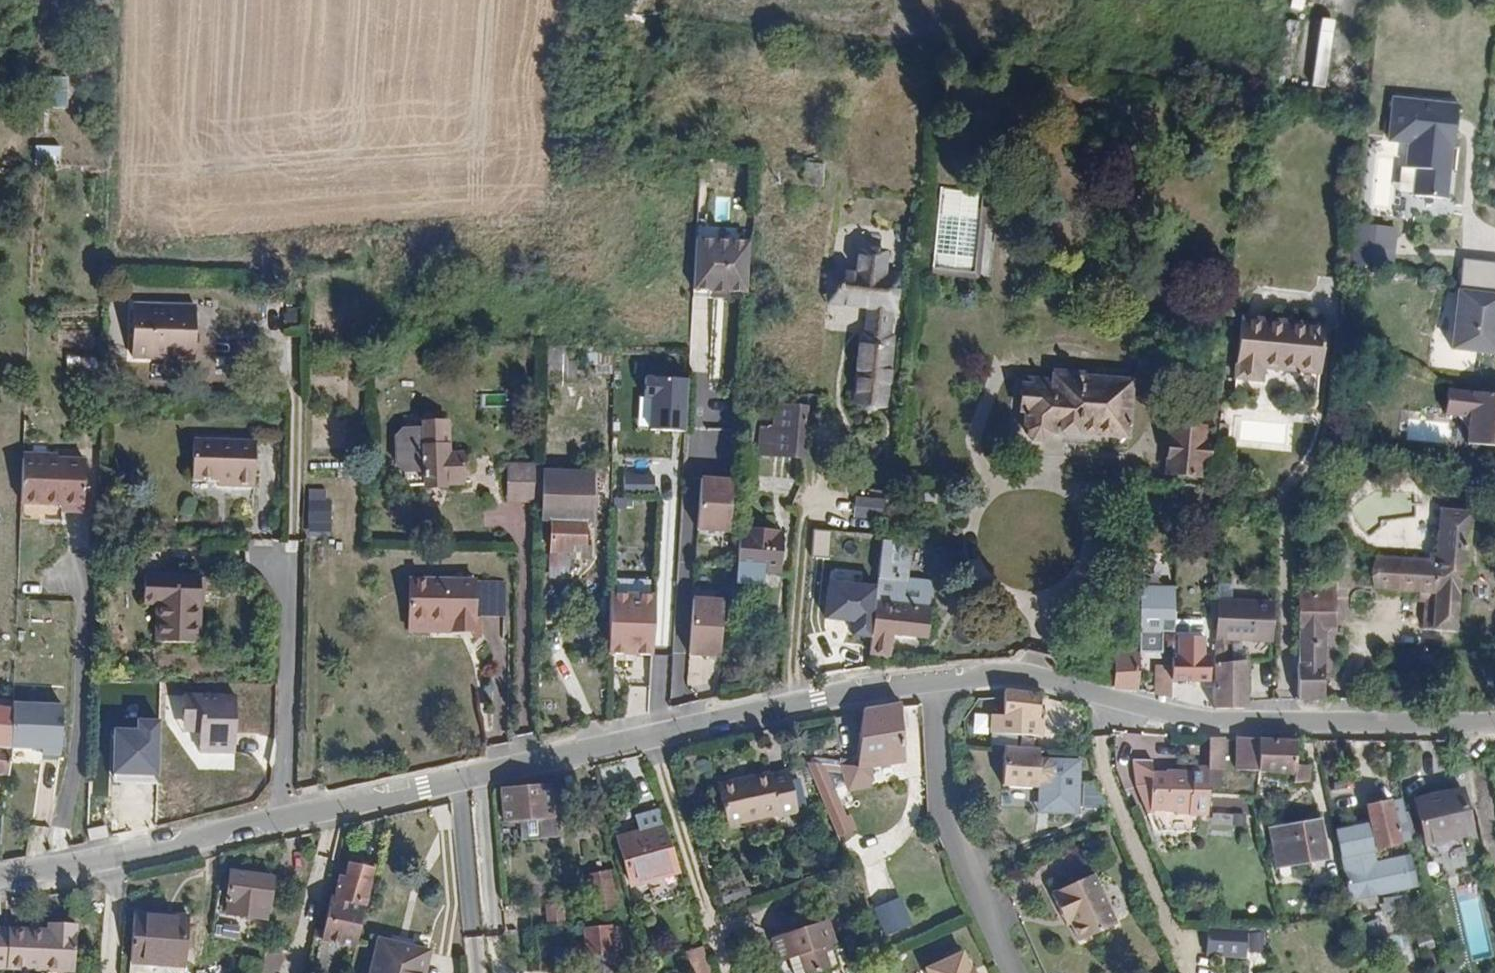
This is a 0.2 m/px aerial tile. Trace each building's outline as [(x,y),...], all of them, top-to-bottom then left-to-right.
[(1458,105),(1394,99),(1389,142),(1409,143),(1407,168),(1417,169),(1415,196),(1446,199),(1452,148),(1454,147),(1456,133),(1452,131),(1453,122),(1457,119),(1458,105)] [(36,164),(61,166),(62,145),(37,144),(36,164)] [(824,162),(807,160),(805,180),(822,182),(824,162)] [(936,273),(981,275),(985,191),(940,188),(936,273)] [(1391,226),(1351,223),(1347,261),(1388,265),(1391,226)] [(751,242),(697,237),(693,287),(747,291),(751,242)] [(903,276),(887,275),(890,250),(859,247),(856,269),(834,267),(829,304),(868,308),(865,333),(861,332),(853,404),(888,408),(903,276)] [(1464,260),(1461,290),(1494,293),(1494,262),(1464,260)] [(1457,289),(1450,348),(1494,353),(1494,293),(1461,290),(1457,289)] [(719,377),(735,377),(732,297),(717,297),(719,377)] [(190,307),(129,308),(130,359),(192,357),(190,307)] [(1321,321),(1240,315),(1233,373),(1259,373),(1260,361),(1317,367),(1321,321)] [(552,346),(551,379),(568,379),(568,346),(552,346)] [(591,372),(610,373),(611,350),(592,349),(591,372)] [(1085,375),(1055,371),(1054,380),(1030,377),(1029,387),(1022,386),(1019,410),(1027,411),(1024,430),(1029,439),(1042,441),(1051,436),(1051,429),(1126,437),(1132,383),(1084,378),(1085,375)] [(686,431),(688,378),(647,376),(646,397),(651,397),(649,430),(686,431)] [(1451,388),(1448,416),(1471,418),(1468,442),(1494,445),(1494,393),(1451,388)] [(728,406),(707,408),(709,430),(729,429),(728,406)] [(808,410),(772,407),(765,455),(803,460),(808,410)] [(1201,421),(1169,418),(1164,466),(1196,470),(1197,457),(1206,459),(1209,433),(1200,432),(1201,421)] [(421,445),(446,446),(446,422),(422,421),(422,426),(404,426),(395,432),(394,462),(404,469),(421,469),(421,445)] [(258,440),(194,438),(193,480),(215,480),(215,488),(257,489),(258,440)] [(421,445),(421,469),(421,484),(444,485),(445,479),(460,479),(460,456),(445,455),(446,446),(421,445)] [(87,461),(26,459),(25,502),(86,503),(87,461)] [(655,495),(655,475),(624,474),(623,494),(655,495)] [(593,517),(594,476),(542,475),(542,479),(542,499),(541,507),(541,516),(550,516),(583,517),(593,517)] [(734,479),(703,476),(699,529),(730,532),(734,479)] [(513,479),(512,498),(542,499),(542,479),(513,479)] [(309,489),(308,522),(330,523),(331,489),(309,489)] [(885,498),(857,496),(855,515),(883,518),(885,498)] [(542,499),(512,498),(512,506),(541,507),(542,499)] [(1428,555),(1374,551),(1372,574),(1390,575),(1389,585),(1436,588),(1432,620),(1424,619),(1423,625),(1454,628),(1468,508),(1440,505),(1435,550),(1428,549),(1428,555)] [(583,517),(550,516),(549,549),(570,550),(570,544),(582,544),(583,517)] [(783,531),(740,528),(737,567),(780,570),(783,531)] [(831,531),(815,530),(813,557),(828,558),(831,531)] [(907,540),(880,536),(876,575),(902,578),(907,540)] [(194,645),(197,579),(142,577),(141,600),(155,601),(153,644),(194,645)] [(876,604),(878,584),(828,578),(823,619),(854,622),(853,636),(872,638),(876,604)] [(474,580),(410,581),(409,633),(430,632),(431,626),(474,625),(474,580)] [(1323,697),(1325,619),(1334,619),(1336,585),(1302,583),(1298,696),(1323,697)] [(1176,632),(1176,586),(1141,586),(1141,632),(1141,654),(1163,654),(1163,632),(1176,632)] [(611,591),(609,654),(655,656),(658,593),(611,591)] [(725,598),(693,597),(690,656),(721,657),(725,598)] [(1277,601),(1219,597),(1216,640),(1274,643),(1277,601)] [(932,609),(876,604),(872,638),(871,654),(891,656),(893,634),(929,638),(932,609)] [(1173,656),(1173,667),(1173,682),(1213,682),(1213,656),(1206,656),(1206,636),(1178,636),(1178,656),(1173,656)] [(1140,654),(1115,654),(1115,690),(1139,690),(1140,654)] [(1249,661),(1215,662),(1214,706),(1248,707),(1249,661)] [(1173,682),(1173,667),(1155,666),(1154,695),(1172,696),(1173,682)] [(235,754),(237,694),(169,691),(169,718),(200,720),(199,751),(235,754)] [(1002,715),(990,715),(988,736),(1041,739),(1040,695),(1002,692),(1002,715)] [(66,704),(14,701),(13,707),(12,747),(44,749),(43,758),(63,759),(66,704)] [(838,774),(838,781),(858,782),(867,776),(867,760),(901,759),(899,702),(861,708),(854,761),(854,769),(838,769),(838,774)] [(0,705),(0,746),(12,747),(13,707),(0,705)] [(138,732),(116,731),(114,783),(158,784),(161,721),(139,720),(138,732)] [(1223,737),(1208,737),(1208,769),(1223,769),(1223,737)] [(1257,770),(1257,738),(1233,738),(1233,769),(1257,770)] [(1295,740),(1257,738),(1257,770),(1296,771),(1296,780),(1311,780),(1312,761),(1294,761),(1295,740)] [(10,776),(12,747),(0,746),(0,775),(10,776)] [(1051,767),(1044,760),(1036,759),(1036,748),(1001,746),(999,786),(1035,787),(1035,781),(1043,781),(1050,777),(1051,767)] [(1166,768),(1166,773),(1152,772),(1152,759),(1131,760),(1131,788),(1145,812),(1155,812),(1208,814),(1208,769),(1166,768)] [(765,767),(712,779),(720,818),(774,806),(775,810),(792,806),(783,767),(766,771),(765,767)] [(838,769),(807,767),(827,815),(842,809),(828,774),(838,774),(838,769)] [(557,814),(550,814),(549,783),(503,785),(504,816),(522,815),(521,833),(558,830),(557,814)] [(1460,786),(1415,797),(1425,839),(1470,828),(1460,786)] [(1338,840),(1348,899),(1411,882),(1404,854),(1377,861),(1372,845),(1378,844),(1411,835),(1401,795),(1367,803),(1372,821),(1355,826),(1357,834),(1338,840)] [(1215,812),(1214,824),(1244,826),(1245,814),(1215,812)] [(1320,816),(1284,822),(1289,856),(1326,850),(1320,816)] [(662,820),(618,834),(633,881),(677,868),(662,820)] [(105,825),(87,828),(88,840),(107,837),(105,825)] [(353,941),(370,865),(348,859),(346,867),(342,866),(336,892),(329,890),(322,924),(314,923),(312,933),(353,941)] [(243,910),(244,897),(247,897),(250,869),(228,867),(225,895),(228,895),(228,909),(243,910)] [(600,909),(618,908),(617,870),(598,871),(600,909)] [(1114,921),(1093,871),(1049,889),(1058,913),(1064,910),(1075,936),(1114,921)] [(1470,960),(1491,957),(1479,884),(1458,887),(1470,960)] [(897,887),(869,898),(880,925),(908,915),(897,887)] [(547,922),(566,921),(565,903),(547,904),(547,922)] [(1235,906),(1196,911),(1199,938),(1239,933),(1235,906)] [(130,908),(122,971),(146,972),(160,972),(161,966),(178,968),(185,915),(130,908)] [(792,972),(796,972),(832,962),(826,943),(832,941),(824,918),(783,931),(790,955),(786,956),(792,972)] [(73,970),(76,923),(46,922),(45,927),(0,925),(0,966),(73,970)] [(612,926),(583,928),(585,959),(614,957),(612,926)] [(378,935),(370,972),(420,972),(426,945),(378,935)] [(702,945),(686,949),(694,972),(711,972),(702,945)] [(968,960),(963,962),(956,945),(920,961),(925,972),(974,972),(968,960)] [(241,952),(240,972),(247,972),(249,953),(241,952)]
